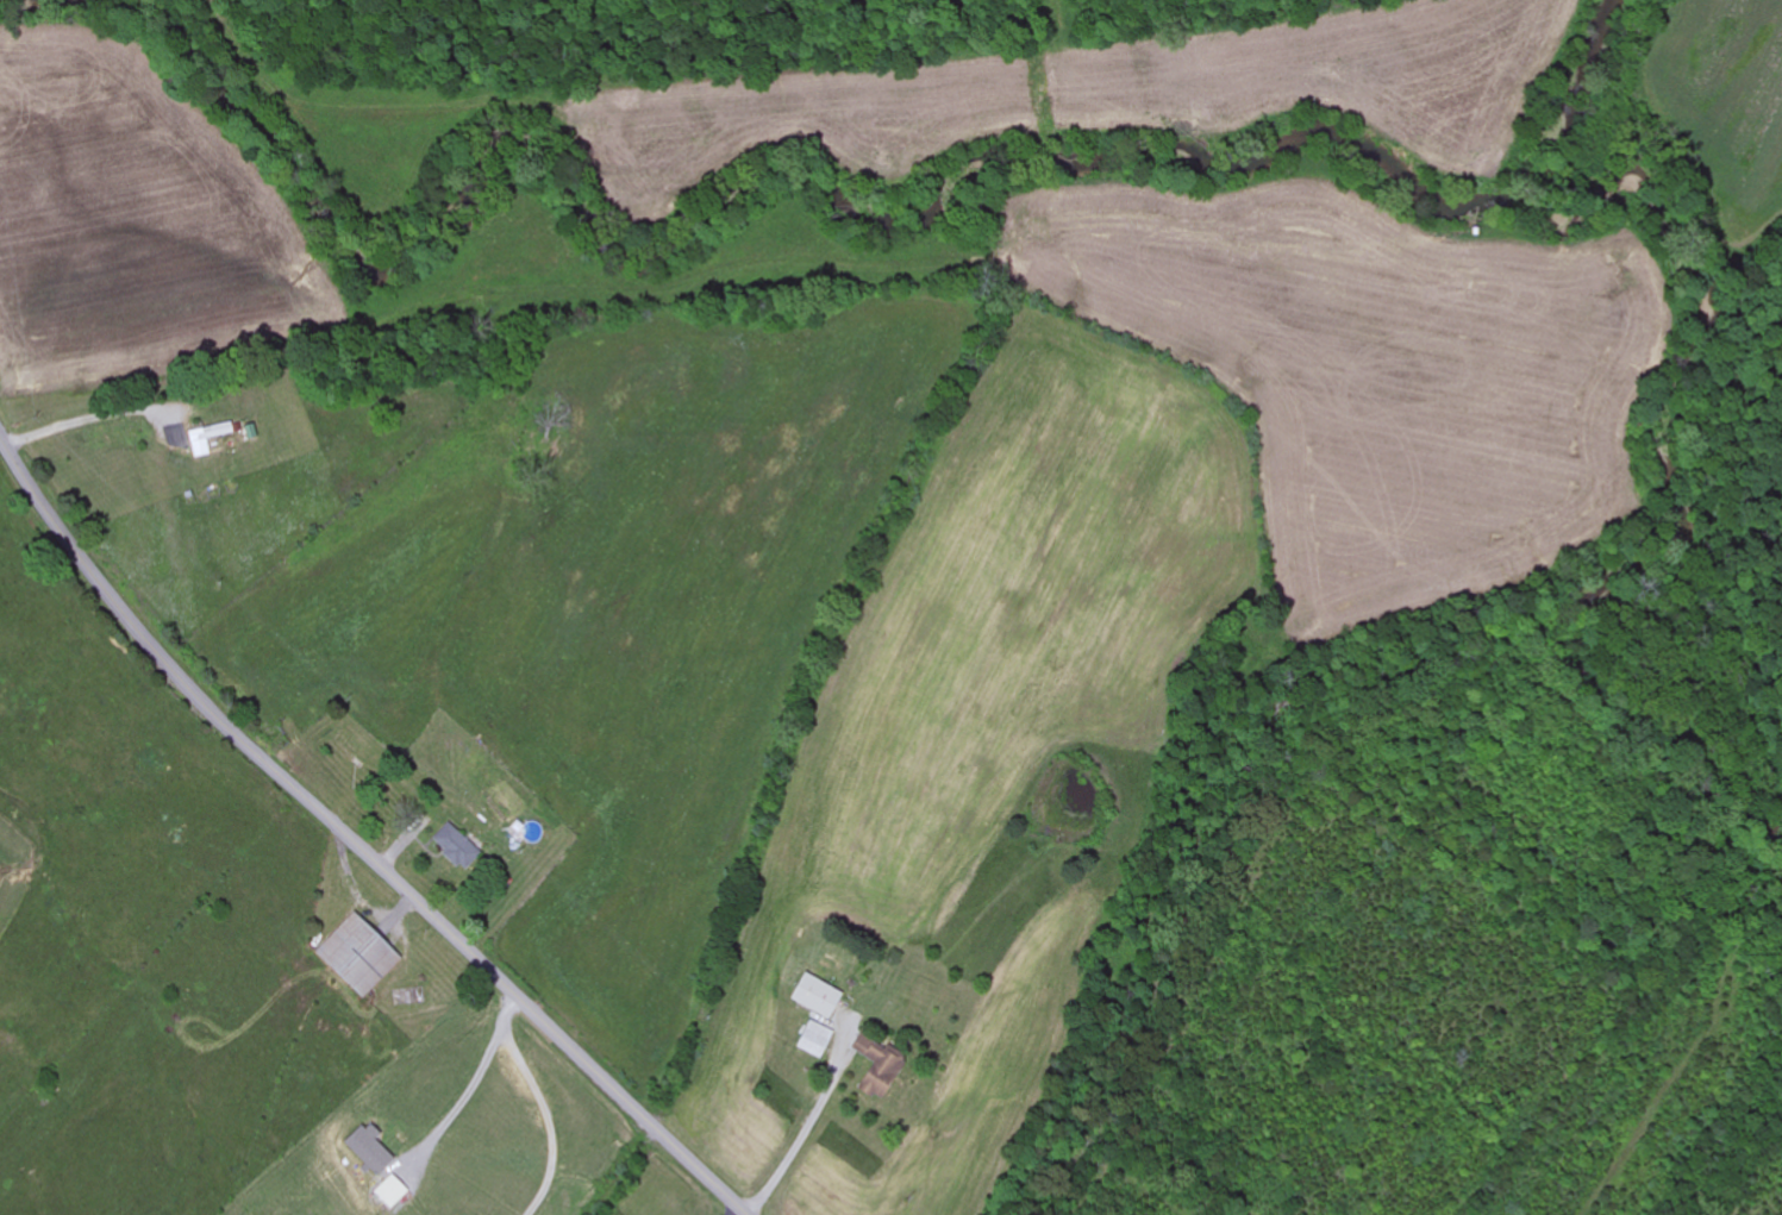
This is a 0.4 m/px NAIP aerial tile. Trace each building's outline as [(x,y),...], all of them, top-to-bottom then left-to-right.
[(188,434),(194,461),(210,457),(207,442),(236,436),(233,424),(188,434)] [(481,855),(448,824),(431,841),(443,852),(441,854),(463,874),(481,855)] [(362,1001),(400,961),(350,915),(312,955),(362,1001)] [(788,1002),(833,1021),(844,994),(799,975),(788,1002)] [(796,1049),(822,1061),(835,1034),(810,1021),(796,1049)] [(851,1049),(873,1065),(857,1088),(877,1102),(903,1065),(860,1036),(851,1049)] [(366,1168),(365,1169),(373,1178),(392,1159),(375,1141),(379,1137),(366,1123),(343,1144),(366,1168)] [(409,1195),(391,1176),(372,1194),(390,1213),(409,1195)]
